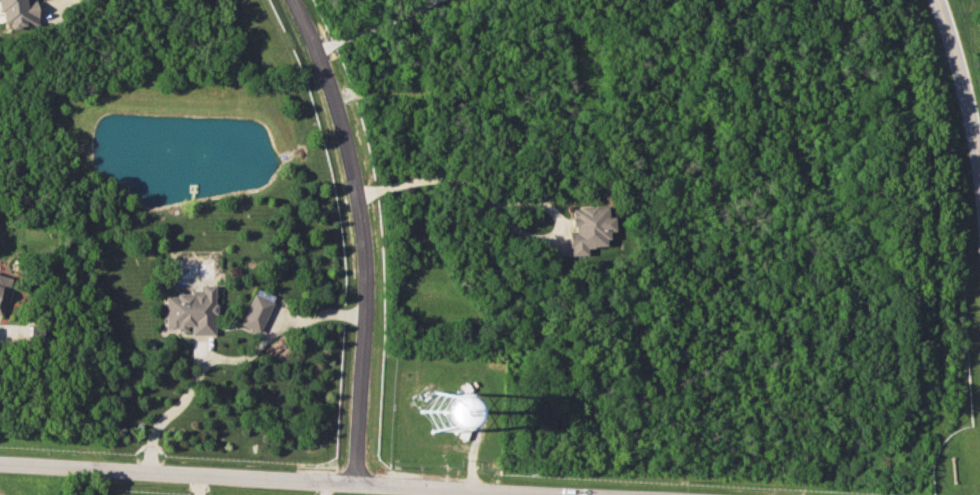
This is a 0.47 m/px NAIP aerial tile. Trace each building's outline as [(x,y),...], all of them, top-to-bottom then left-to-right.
[(8,21),(9,28),(38,24),(35,0),(31,0),(30,0),(0,0),(0,23),(8,21)] [(570,255),(587,254),(587,247),(608,245),(607,230),(614,230),(613,219),(608,220),(607,205),(571,208),(573,231),(568,231),(570,255)] [(9,319),(13,300),(8,299),(12,278),(0,275),(0,317),(9,319)] [(215,334),(216,285),(202,285),(202,294),(166,293),(165,329),(190,330),(190,334),(215,334)] [(261,332),(272,300),(251,294),(241,325),(261,332)]
